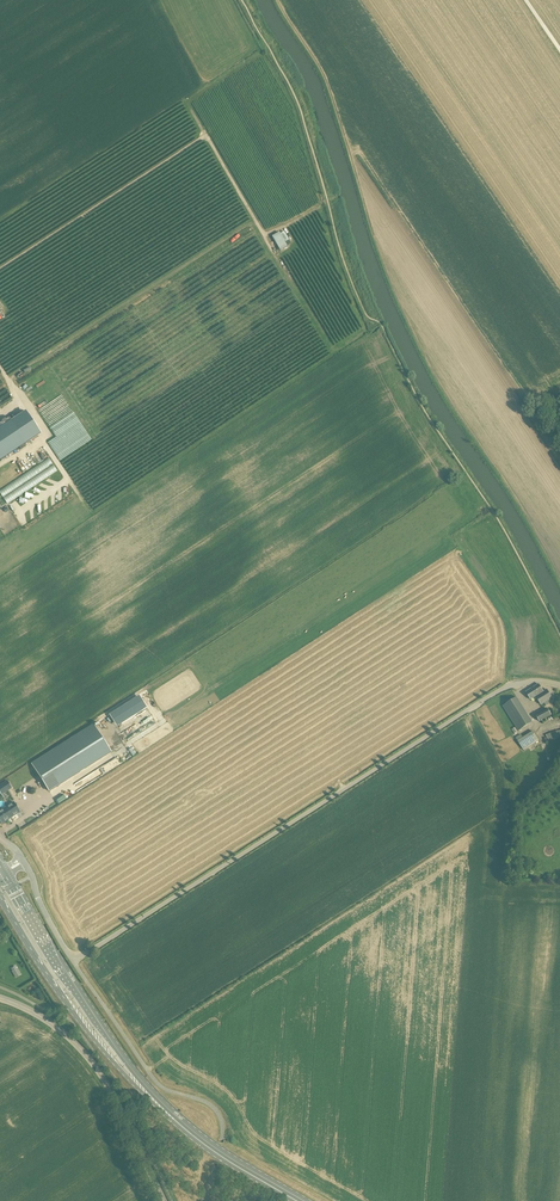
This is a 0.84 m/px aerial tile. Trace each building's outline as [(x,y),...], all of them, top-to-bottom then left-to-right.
[(0,431),(0,461),(27,442),(14,422),(0,431)] [(30,433),(27,435),(25,432),(23,434),(26,441),(33,438),(30,433)] [(33,487),(33,469),(0,489),(0,491),(8,503),(33,487)] [(536,697),(541,705),(552,698),(547,690),(544,692),(539,684),(526,692),(531,700),(536,697)] [(503,706),(518,731),(532,723),(517,698),(503,706)] [(536,715),(539,721),(551,715),(548,709),(536,715)] [(32,764),(49,791),(111,752),(93,725),(32,764)] [(546,736),(548,741),(559,736),(559,730),(546,736)] [(539,740),(534,732),(518,742),(523,750),(539,740)] [(0,784),(0,793),(1,794),(12,788),(7,780),(0,784)] [(20,812),(14,802),(0,811),(0,821),(2,824),(20,812)] [(15,978),(21,975),(17,968),(17,969),(16,967),(11,969),(12,971),(15,978)]
